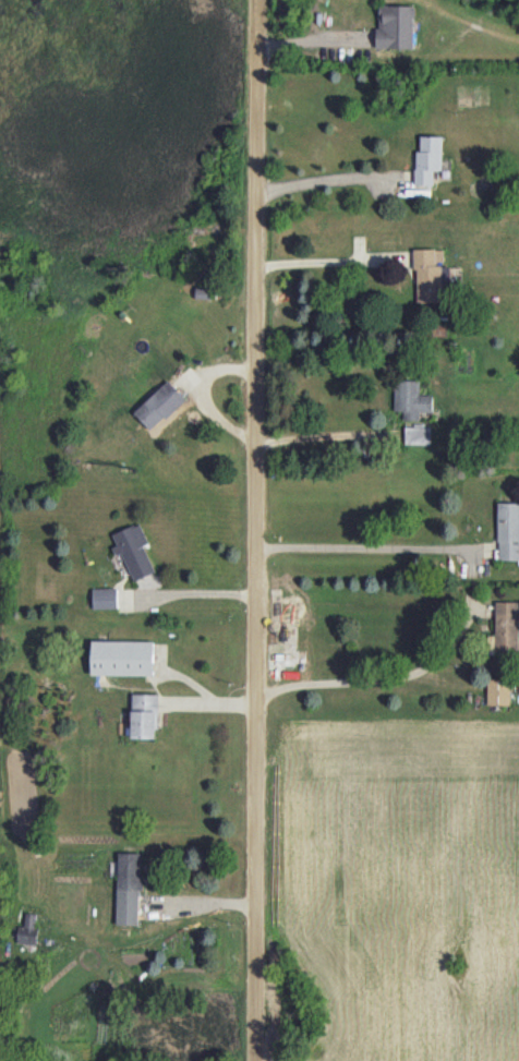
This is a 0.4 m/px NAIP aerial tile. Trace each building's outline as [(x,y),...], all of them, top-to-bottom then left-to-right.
[(378,48),(413,49),(414,6),(379,5),(378,48)] [(442,170),(443,136),(418,136),(417,185),(434,185),(434,170),(442,170)] [(416,302),(443,302),(443,286),(461,286),(461,265),(444,265),(444,249),(416,249),(416,302)] [(186,399),(169,380),(134,412),(151,431),(186,399)] [(433,394),(420,395),(420,380),(395,381),(395,411),(404,410),(404,420),(419,420),(419,412),(434,412),(433,394)] [(405,443),(431,444),(431,427),(405,426),(405,443)] [(518,560),(518,503),(498,503),(498,560),(518,560)] [(123,553),(134,581),(156,572),(144,545),(149,543),(140,522),(111,535),(119,555),(123,553)] [(117,588),(93,589),(93,609),(118,608),(117,588)] [(496,602),(495,652),(518,653),(518,622),(518,602),(496,602)] [(154,676),(154,641),(92,640),(92,674),(154,676)] [(510,705),(510,679),(488,679),(487,705),(510,705)] [(132,738),(158,739),(159,694),(133,694),(132,738)] [(140,924),(141,853),(118,852),(117,924),(140,924)] [(38,914),(25,913),(25,926),(18,926),(17,943),(36,944),(38,914)]
